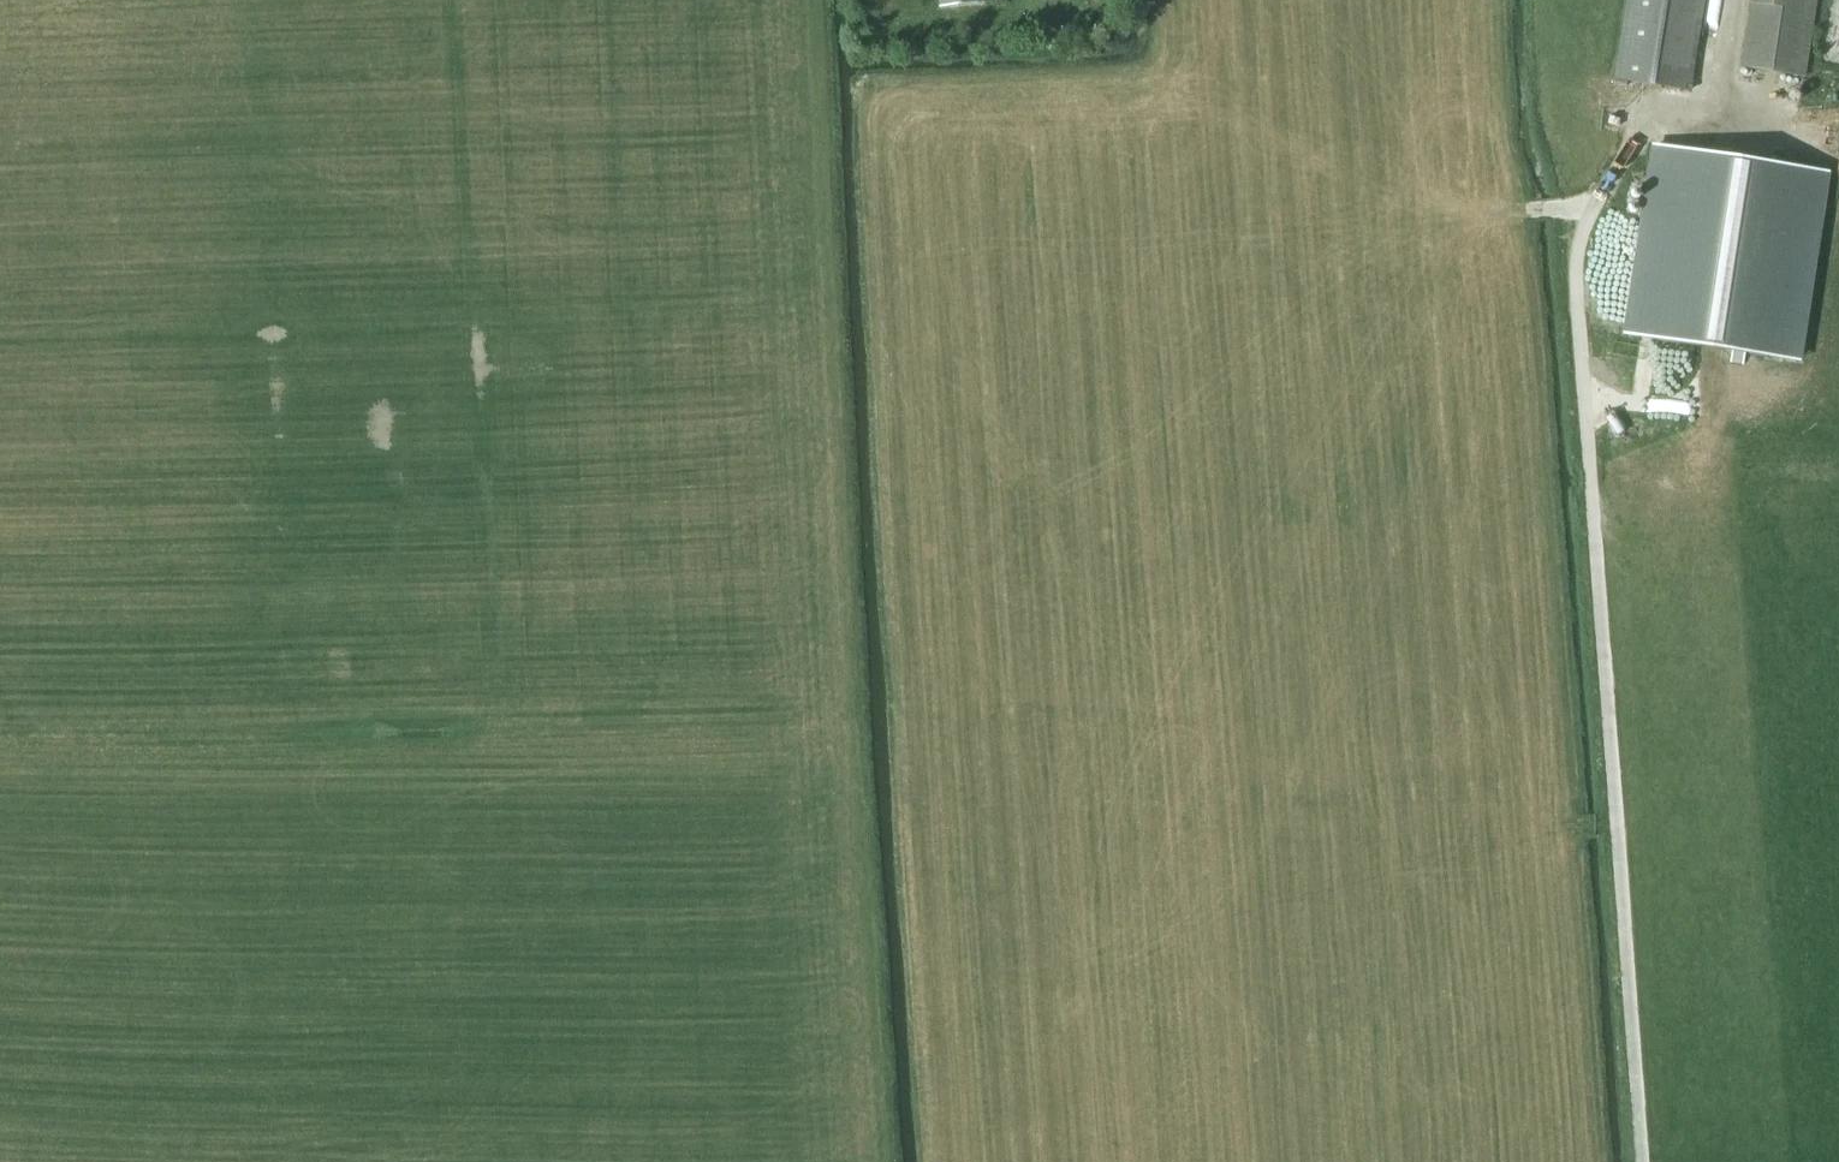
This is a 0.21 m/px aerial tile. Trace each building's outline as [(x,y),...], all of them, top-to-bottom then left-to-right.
[(1704,0),(1626,0),(1613,79),(1689,91),(1704,0)] [(1740,66),(1803,76),(1815,0),(1750,0),(1740,66)] [(1824,170),(1657,145),(1627,335),(1795,361),(1824,170)] [(1743,364),(1745,353),(1731,351),(1730,362),(1743,364)]
